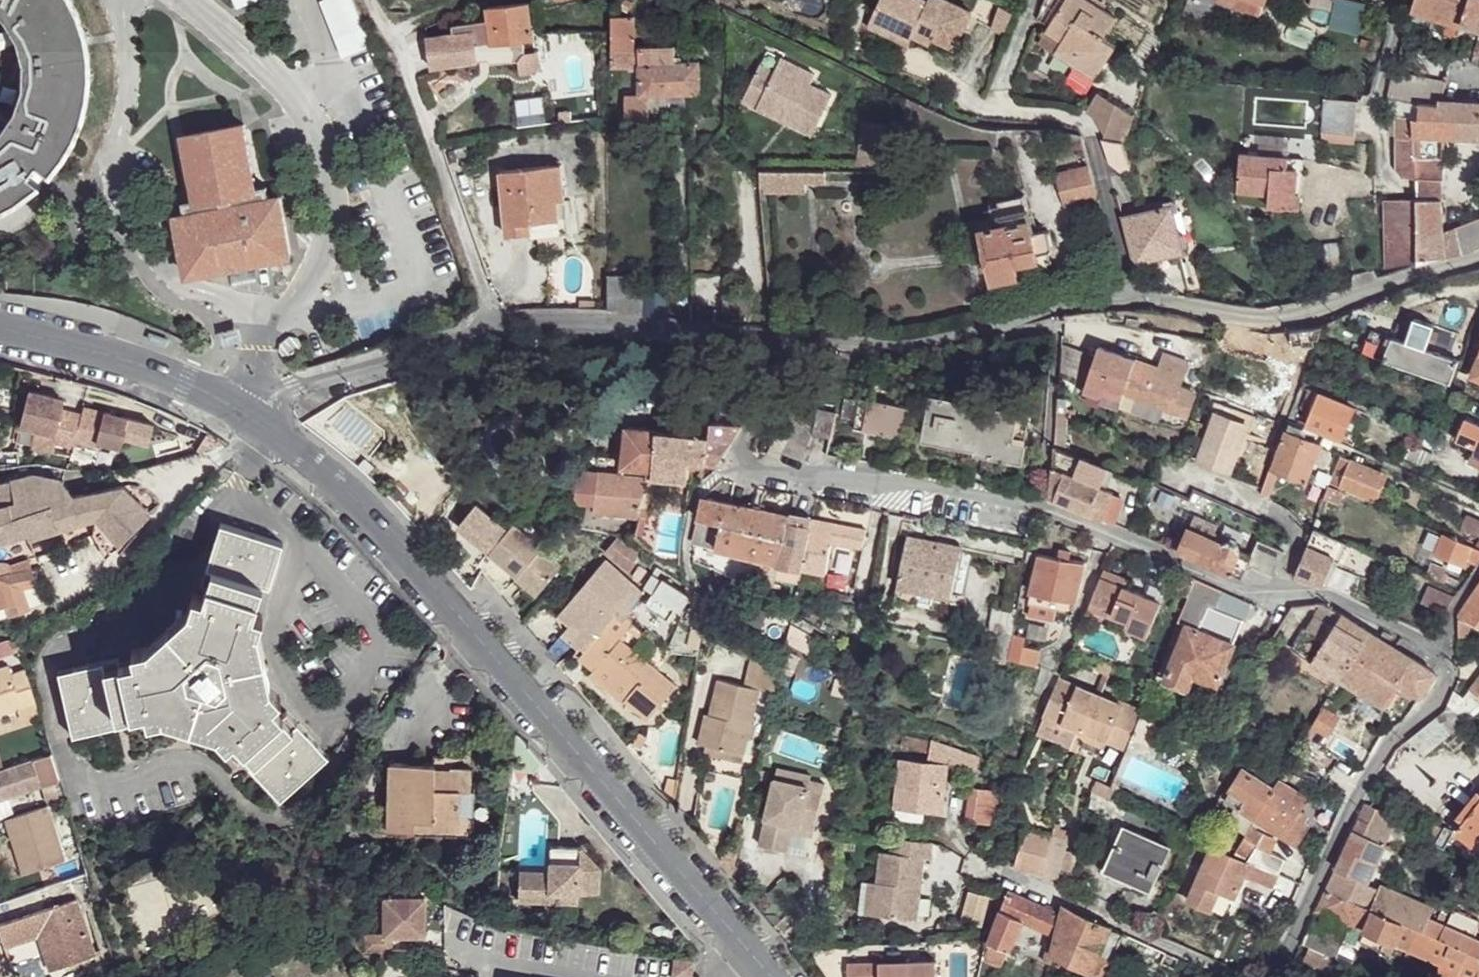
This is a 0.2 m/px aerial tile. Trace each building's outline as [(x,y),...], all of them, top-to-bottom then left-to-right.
[(6,9),(26,28),(35,47),(41,70),(41,86),(37,104),(21,125),(9,141),(0,134),(0,219),(13,215),(44,198),(66,179),(85,150),(97,122),(103,95),(105,70),(101,45),(94,19),(82,0),(0,0),(0,7),(6,9)] [(339,58),(370,46),(352,0),(321,0),(317,1),(339,58)] [(936,0),(927,0),(924,5),(914,0),(913,1),(910,0),(879,0),(866,31),(886,38),(908,49),(912,42),(927,50),(930,44),(951,53),(968,14),(936,0)] [(1083,0),(1068,0),(1047,29),(1064,40),(1054,59),(1095,84),(1115,50),(1103,41),(1115,20),(1083,0)] [(1212,0),(1193,0),(1185,19),(1208,28),(1217,5),(1217,2),(1212,0)] [(1249,0),(1237,0),(1233,5),(1259,15),(1263,5),(1249,0)] [(1327,27),(1357,35),(1365,4),(1347,0),(1333,0),(1327,27)] [(1411,22),(1457,37),(1462,22),(1469,0),(1418,0),(1411,22)] [(1462,22),(1478,28),(1478,0),(1469,0),(1462,22)] [(456,35),(430,39),(435,70),(491,61),(496,64),(523,61),(525,76),(536,74),(544,64),(541,50),(539,50),(531,2),(489,9),(491,21),(455,27),(456,35)] [(633,59),(633,18),(611,17),(612,69),(628,70),(628,60),(633,59)] [(1464,37),(1459,58),(1478,65),(1478,42),(1464,37)] [(674,64),(673,47),(639,49),(640,92),(625,93),(625,122),(648,121),(647,98),(699,95),(698,64),(674,64)] [(763,100),(794,115),(789,127),(812,138),(832,97),(810,86),(814,76),(781,59),(770,82),(756,74),(741,103),(757,111),(763,100)] [(1445,82),(1396,71),(1389,98),(1400,100),(1402,86),(1409,87),(1410,102),(1419,103),(1440,102),(1445,82)] [(1083,118),(1123,143),(1138,120),(1098,94),(1083,118)] [(794,115),(763,100),(757,111),(789,127),(794,115)] [(1363,104),(1333,101),(1328,135),(1359,139),(1363,104)] [(1440,102),(1419,103),(1418,115),(1412,115),(1414,136),(1440,137),(1440,102)] [(1440,102),(1440,137),(1442,137),(1478,140),(1478,103),(1440,102)] [(9,141),(21,125),(0,109),(0,134),(9,141)] [(244,123),(185,134),(197,201),(200,211),(188,214),(178,216),(189,274),(291,255),(278,197),(269,199),(260,200),(258,191),(244,123)] [(892,129),(865,124),(855,172),(883,173),(892,129)] [(1440,137),(1414,136),(1414,160),(1442,162),(1442,137),(1440,137)] [(1131,164),(1123,144),(1098,139),(1106,163),(1126,167),(1131,164)] [(1442,162),(1414,160),(1415,179),(1441,180),(1442,170),(1442,162)] [(1292,168),(1241,161),(1238,198),(1269,202),(1267,215),(1296,219),(1298,204),(1294,204),(1297,179),(1290,177),(1292,168)] [(1451,161),(1442,162),(1442,170),(1449,169),(1451,161)] [(566,218),(563,167),(504,173),(509,234),(532,232),(531,222),(566,218)] [(1305,169),(1292,168),(1290,177),(1297,179),(1294,204),(1298,204),(1303,205),(1305,169)] [(764,169),(759,170),(760,183),(826,184),(827,172),(764,169)] [(1091,169),(1062,176),(1069,207),(1098,199),(1091,169)] [(1441,180),(1415,179),(1416,184),(1416,201),(1441,202),(1441,180)] [(267,188),(258,191),(260,200),(269,199),(267,188)] [(1000,205),(991,208),(996,228),(984,231),(995,281),(1020,277),(1016,263),(1040,258),(1040,255),(1053,252),(1048,228),(1034,232),(1025,197),(999,203),(1000,205)] [(200,211),(197,201),(185,204),(188,214),(200,211)] [(1441,202),(1416,201),(1416,204),(1416,205),(1418,232),(1419,266),(1457,257),(1458,232),(1443,237),(1441,202)] [(1387,205),(1389,277),(1419,266),(1418,232),(1416,205),(1416,204),(1387,205)] [(1184,252),(1173,206),(1124,220),(1137,266),(1184,252)] [(1458,232),(1457,257),(1473,253),(1478,251),(1478,224),(1458,232)] [(630,277),(608,276),(608,313),(664,319),(664,295),(631,295),(630,277)] [(1404,355),(1389,349),(1383,364),(1449,390),(1455,375),(1423,362),(1432,339),(1412,332),(1404,355)] [(1137,359),(1102,346),(1086,390),(1105,397),(1108,388),(1126,394),(1137,359)] [(1161,370),(1137,359),(1126,394),(1187,419),(1195,397),(1178,389),(1187,364),(1167,356),(1161,370)] [(400,380),(392,382),(395,397),(398,395),(404,393),(400,380)] [(395,397),(392,382),(349,395),(352,409),(360,431),(401,417),(398,395),(395,397)] [(1032,412),(932,392),(921,441),(977,453),(976,456),(1021,466),(1032,412)] [(62,401),(26,393),(18,428),(53,437),(51,445),(71,450),(74,439),(79,416),(60,411),(62,401)] [(352,409),(349,395),(342,396),(333,405),(338,416),(352,409)] [(1357,408),(1320,395),(1310,426),(1345,439),(1357,408)] [(906,407),(861,398),(856,429),(899,437),(906,407)] [(127,413),(82,403),(79,416),(74,439),(96,443),(97,438),(120,444),(127,413)] [(791,412),(791,419),(787,437),(772,434),(768,455),(780,458),(782,454),(807,460),(811,432),(828,435),(833,412),(817,408),(791,412)] [(1247,427),(1217,415),(1200,461),(1230,472),(1247,427)] [(683,418),(658,416),(654,435),(626,430),(618,475),(586,470),(581,477),(579,497),(584,504),(595,506),(594,510),(641,519),(647,519),(655,475),(689,479),(691,458),(703,461),(718,462),(723,442),(741,425),(709,421),(708,426),(682,423),(683,418)] [(1307,432),(1290,424),(1273,467),(1305,479),(1313,462),(1323,466),(1329,451),(1304,440),(1307,432)] [(1432,453),(1409,443),(1402,459),(1425,469),(1432,453)] [(1094,465),(1055,449),(1050,499),(1100,519),(1111,492),(1088,481),(1094,465)] [(1384,475),(1340,457),(1331,481),(1374,499),(1384,475)] [(212,477),(209,473),(197,486),(201,490),(212,477)] [(0,483),(0,542),(27,533),(28,537),(96,517),(122,488),(74,498),(64,482),(33,474),(0,483)] [(216,480),(212,477),(201,490),(204,493),(216,480)] [(1188,500),(1150,484),(1139,509),(1177,524),(1182,514),(1188,500)] [(1341,492),(1328,487),(1323,499),(1336,504),(1341,492)] [(149,511),(122,488),(96,517),(122,544),(136,528),(149,511)] [(1253,516),(1194,490),(1188,500),(1182,514),(1242,540),(1253,516)] [(756,506),(701,498),(696,543),(746,556),(756,506)] [(189,510),(184,505),(176,519),(179,522),(189,510)] [(789,513),(756,506),(746,556),(779,562),(789,513)] [(549,581),(564,555),(509,523),(505,526),(504,528),(473,508),(458,531),(523,572),(525,568),(549,581)] [(154,516),(149,511),(136,528),(139,532),(154,516)] [(812,518),(789,513),(779,562),(802,566),(812,518)] [(1466,517),(1461,530),(1478,538),(1478,522),(1466,517)] [(865,530),(812,518),(802,566),(826,571),(834,540),(861,545),(865,530)] [(286,545),(226,525),(212,569),(216,569),(267,586),(272,588),(286,545)] [(1221,540),(1189,528),(1179,552),(1229,572),(1239,550),(1221,540)] [(1347,546),(1313,533),(1296,575),(1323,585),(1333,560),(1340,562),(1347,546)] [(1444,533),(1435,557),(1465,568),(1468,561),(1477,564),(1478,562),(1478,547),(1458,539),(1444,533)] [(961,548),(909,537),(898,599),(935,607),(939,594),(953,597),(961,548)] [(1228,537),(1221,540),(1239,550),(1237,540),(1228,537)] [(1285,552),(1259,541),(1252,556),(1248,566),(1273,577),(1285,552)] [(1252,556),(1239,550),(1229,572),(1242,576),(1248,566),(1252,556)] [(7,562),(10,571),(0,576),(0,590),(6,604),(11,615),(30,607),(23,588),(36,582),(24,555),(7,562)] [(1082,562),(1039,556),(1036,595),(1078,602),(1082,562)] [(631,585),(605,563),(598,574),(621,596),(631,585)] [(127,570),(124,567),(114,576),(115,579),(127,570)] [(549,581),(525,568),(523,572),(520,575),(544,590),(549,581)] [(1448,574),(1431,568),(1427,576),(1446,583),(1448,574)] [(267,586),(216,569),(211,583),(262,600),(267,586)] [(129,572),(127,570),(115,579),(119,581),(129,572)] [(652,577),(641,570),(635,580),(646,586),(652,577)] [(1123,579),(1102,572),(1087,610),(1090,611),(1126,627),(1148,636),(1160,602),(1143,597),(1120,588),(1123,579)] [(641,593),(631,585),(621,596),(598,574),(584,590),(626,616),(641,593)] [(661,582),(652,577),(646,586),(644,588),(653,593),(677,607),(682,612),(690,596),(663,580),(661,582)] [(1247,603),(1195,579),(1183,610),(1202,618),(1199,630),(1231,643),(1247,603)] [(262,600),(211,583),(205,597),(197,594),(192,610),(152,646),(136,648),(137,659),(108,666),(120,718),(148,711),(150,720),(167,717),(220,735),(231,745),(238,740),(258,760),(296,724),(277,706),(284,698),(275,686),(262,630),(266,617),(258,613),(262,600)] [(1453,598),(1429,587),(1423,604),(1444,613),(1453,598)] [(1163,594),(1146,588),(1143,597),(1160,602),(1163,594)] [(1459,618),(1478,628),(1478,589),(1459,618)] [(626,616),(584,590),(562,618),(591,645),(603,630),(616,616),(622,621),(626,616)] [(677,607),(653,593),(645,607),(668,621),(677,607)] [(1340,614),(1321,604),(1293,650),(1305,658),(1312,661),(1340,614)] [(1202,618),(1183,610),(1178,622),(1187,625),(1199,630),(1202,618)] [(1126,627),(1090,611),(1086,619),(1124,634),(1126,627)] [(1368,631),(1340,614),(1312,661),(1341,680),(1368,631)] [(622,621),(616,616),(603,630),(617,642),(621,638),(629,628),(622,621)] [(591,645),(562,618),(559,622),(566,634),(585,652),(591,645)] [(1199,630),(1187,625),(1166,678),(1212,697),(1234,645),(1231,643),(1199,630)] [(702,631),(693,629),(690,648),(699,650),(702,631)] [(617,642),(603,630),(591,645),(585,652),(579,658),(594,671),(617,642)] [(1008,658),(1013,632),(1004,630),(998,655),(1008,658)] [(1387,634),(1382,640),(1368,631),(1341,680),(1385,705),(1396,686),(1412,658),(1389,644),(1392,638),(1387,634)] [(1030,635),(1013,632),(1008,658),(1038,667),(1042,650),(1029,646),(1030,635)] [(678,685),(621,638),(617,642),(594,671),(626,698),(624,699),(648,721),(678,685)] [(1434,672),(1412,658),(1396,686),(1423,705),(1434,672)] [(1110,663),(1099,660),(1096,669),(1108,672),(1110,663)] [(108,666),(107,661),(62,671),(78,734),(122,725),(120,718),(108,666)] [(39,706),(29,672),(15,677),(12,666),(0,671),(0,719),(39,706)] [(1057,672),(1043,708),(1047,710),(1047,709),(1060,680),(1062,674),(1057,672)] [(760,690),(718,678),(710,713),(706,712),(699,742),(746,754),(760,690)] [(1471,690),(1478,697),(1478,679),(1471,690)] [(1099,694),(1060,680),(1047,709),(1047,710),(1043,720),(1084,735),(1099,694)] [(1471,690),(1464,697),(1455,691),(1445,710),(1412,738),(1425,754),(1478,709),(1478,697),(1471,690)] [(1143,709),(1099,694),(1084,735),(1126,751),(1143,709)] [(1334,715),(1323,709),(1313,726),(1325,733),(1334,715)] [(1084,735),(1043,720),(1040,728),(1081,742),(1084,735)] [(331,757),(300,722),(296,724),(258,760),(253,766),(284,800),(331,757)] [(1084,735),(1081,742),(1123,759),(1126,751),(1084,735)] [(968,756),(928,750),(926,763),(948,767),(967,767),(968,756)] [(55,758),(38,763),(46,791),(64,785),(55,758)] [(812,771),(813,767),(779,759),(777,771),(808,778),(807,781),(824,785),(827,774),(812,771)] [(926,763),(901,761),(897,806),(943,812),(948,767),(926,763)] [(439,764),(393,762),(390,806),(377,805),(377,829),(464,831),(466,787),(474,788),(475,765),(459,766),(459,776),(439,774),(439,764)] [(824,785),(807,781),(808,778),(777,771),(762,838),(789,844),(794,823),(796,815),(817,820),(824,785)] [(1003,790),(991,783),(987,791),(998,798),(1003,790)] [(1304,798),(1278,783),(1257,819),(1297,843),(1308,825),(1303,821),(1306,817),(1298,813),(1304,798)] [(474,788),(466,787),(464,831),(464,836),(478,836),(480,788),(474,788)] [(1454,826),(1478,847),(1478,794),(1454,826)] [(1379,800),(1370,796),(1358,817),(1359,818),(1329,889),(1361,903),(1359,905),(1372,910),(1381,888),(1395,893),(1409,862),(1419,866),(1423,858),(1396,847),(1407,822),(1375,808),(1379,800)] [(66,863),(49,810),(10,822),(27,877),(66,863)] [(796,815),(794,823),(815,827),(817,820),(796,815)] [(1275,839),(1252,827),(1236,856),(1252,862),(1273,871),(1277,872),(1283,857),(1271,852),(1275,839)] [(1455,831),(1445,827),(1444,829),(1437,844),(1446,848),(1455,831)] [(1170,848),(1126,829),(1110,869),(1151,888),(1170,848)] [(1060,845),(1027,831),(1018,858),(1067,881),(1071,864),(1057,857),(1060,845)] [(789,848),(809,852),(812,836),(793,832),(789,848)] [(894,837),(892,853),(932,854),(934,840),(894,837)] [(548,865),(518,863),(517,898),(576,901),(577,891),(597,891),(598,867),(579,846),(549,845),(548,865)] [(1248,863),(1213,849),(1199,881),(1217,890),(1234,897),(1243,875),(1248,863)] [(932,858),(932,854),(892,853),(882,852),(875,914),(921,919),(927,857),(932,858)] [(1273,871),(1252,862),(1248,863),(1243,875),(1266,886),(1273,871)] [(1277,872),(1273,871),(1266,886),(1282,894),(1289,877),(1277,872)] [(863,881),(860,912),(875,914),(878,882),(863,881)] [(1217,890),(1199,881),(1191,899),(1209,908),(1217,890)] [(1395,893),(1381,888),(1372,910),(1374,911),(1395,919),(1417,929),(1424,932),(1430,918),(1434,909),(1395,893)] [(48,890),(0,906),(0,942),(7,940),(1,921),(53,906),(48,890)] [(1063,917),(1008,890),(1000,912),(1024,923),(1056,938),(1063,917)] [(1359,905),(1327,892),(1320,911),(1351,924),(1359,905)] [(386,933),(367,934),(367,950),(394,950),(394,935),(427,934),(427,895),(386,896),(386,933)] [(95,960),(77,898),(53,906),(1,921),(7,940),(7,943),(32,936),(51,930),(64,968),(95,960)] [(1372,910),(1359,905),(1351,924),(1347,935),(1361,942),(1374,911),(1372,910)] [(1109,928),(1065,907),(1063,917),(1056,938),(1054,943),(1050,959),(1087,976),(1099,953),(1109,928)] [(1395,919),(1374,911),(1361,942),(1382,950),(1383,948),(1395,919)] [(1454,911),(1447,926),(1475,937),(1478,925),(1478,922),(1454,911)] [(1024,923),(1000,912),(990,942),(985,941),(982,960),(1002,969),(1024,923)] [(1430,918),(1424,932),(1478,955),(1478,939),(1475,937),(1447,926),(1430,918)] [(1408,952),(1409,950),(1417,929),(1395,919),(1383,948),(1399,956),(1408,952)] [(1424,932),(1417,929),(1409,950),(1444,964),(1438,976),(1441,976),(1478,976),(1478,955),(1424,932)] [(64,968),(51,930),(32,936),(45,974),(64,968)] [(1054,943),(1046,941),(1040,965),(1048,968),(1050,959),(1054,943)] [(1351,948),(1342,945),(1336,959),(1344,963),(1351,948)] [(1328,956),(1312,949),(1306,961),(1322,970),(1328,956)] [(1099,953),(1087,976),(1091,976),(1102,976),(1110,959),(1099,953)] [(673,958),(670,976),(691,976),(693,961),(673,958)] [(849,962),(850,976),(939,976),(939,962),(849,962)]
